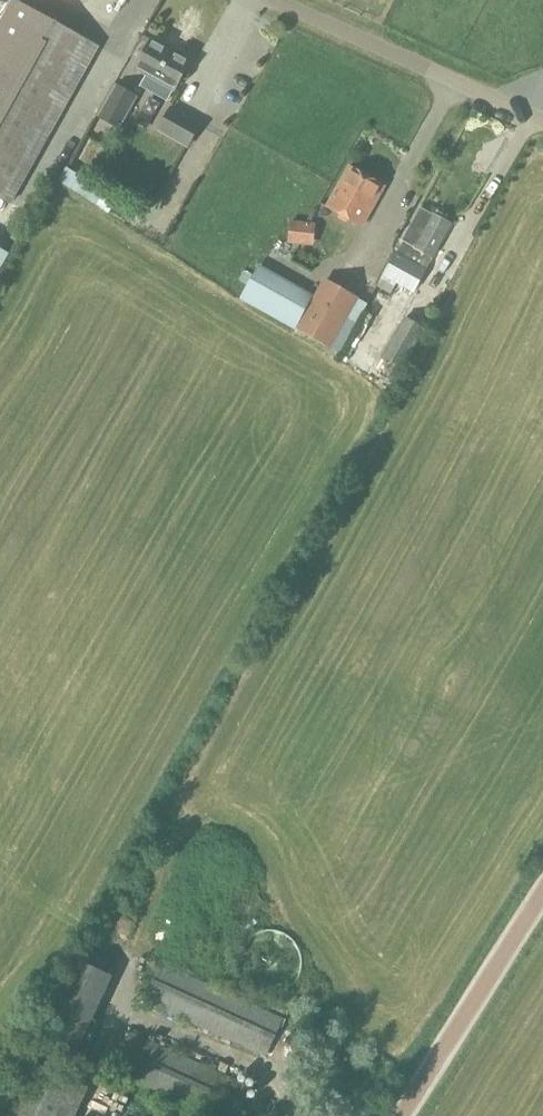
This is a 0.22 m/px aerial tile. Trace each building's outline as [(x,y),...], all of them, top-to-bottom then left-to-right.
[(98,46),(16,0),(14,0),(0,24),(0,196),(11,203),(98,46)] [(125,8),(142,16),(149,0),(129,0),(125,8)] [(175,90),(190,61),(151,39),(136,68),(175,90)] [(118,129),(137,96),(118,85),(99,118),(118,129)] [(189,148),(196,137),(165,120),(159,131),(189,148)] [(54,143),(43,165),(55,171),(66,149),(54,143)] [(89,145),(76,168),(88,174),(101,151),(89,145)] [(69,177),(79,153),(69,149),(59,173),(69,177)] [(385,185),(350,166),(328,205),(363,225),(385,185)] [(397,246),(386,267),(387,268),(382,275),(377,285),(391,293),(397,283),(414,293),(452,224),(420,207),(402,240),(402,241),(399,247),(397,246)] [(315,224),(289,223),(288,242),(314,244),(315,224)] [(328,282),(318,299),(261,266),(243,297),(301,330),(314,337),(320,341),(331,347),(358,299),(328,282)] [(404,370),(426,329),(407,318),(384,359),(404,370)] [(269,996),(278,995),(287,992),(294,986),(299,979),(302,971),(303,964),(302,956),(299,949),(294,941),(287,936),(278,932),(269,931),(261,933),(254,936),(248,940),(243,946),(239,955),(238,964),(239,973),(243,981),(248,988),(254,992),(261,995),(269,996)] [(76,1059),(113,980),(77,963),(40,1043),(76,1059)] [(267,1057),(284,1021),(162,965),(146,1002),(267,1057)] [(252,1089),(131,1034),(114,1071),(212,1115),(240,1115),(252,1089)] [(88,1091),(27,1063),(3,1115),(77,1115),(88,1091)]
